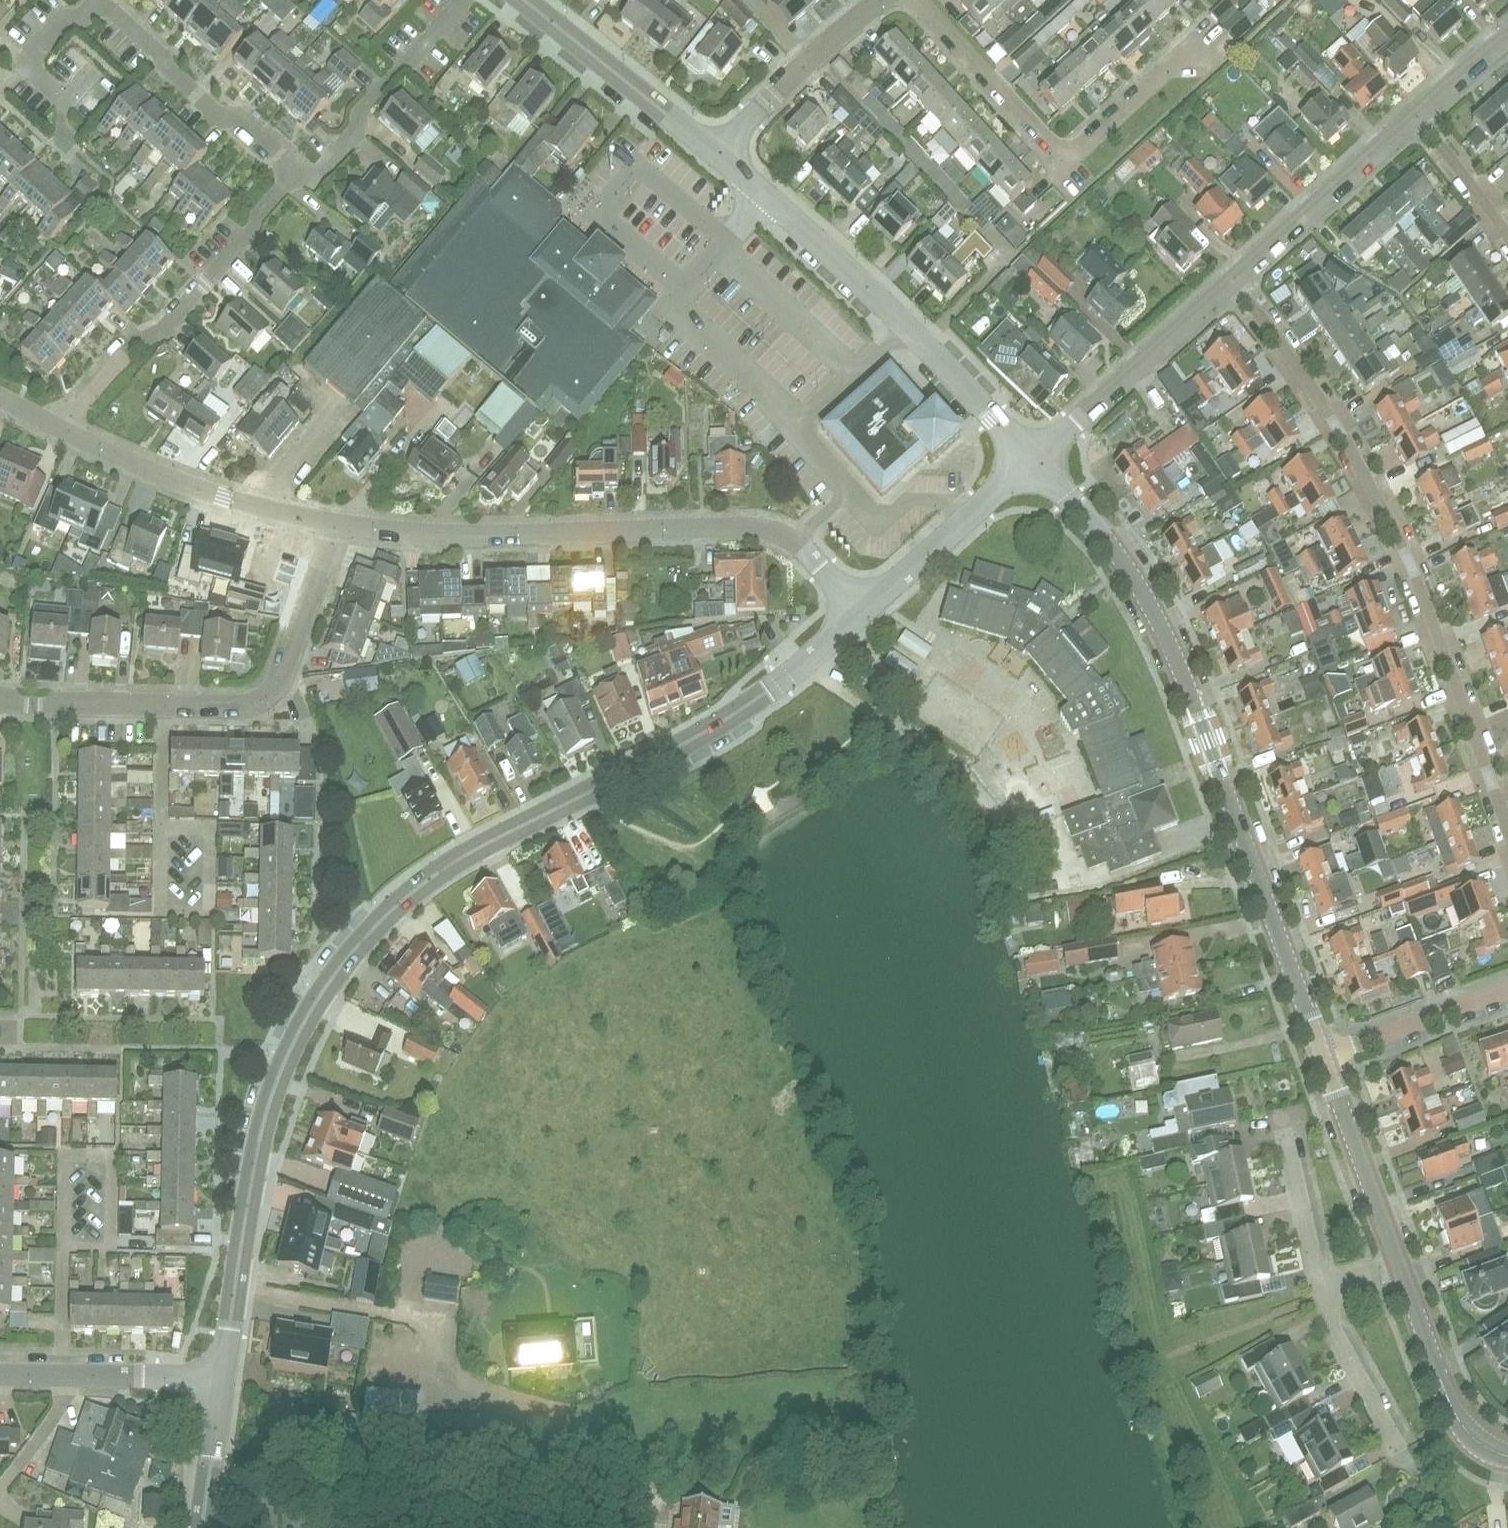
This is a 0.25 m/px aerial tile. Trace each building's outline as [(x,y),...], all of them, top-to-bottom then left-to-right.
[(166,12),(176,0),(153,0),(166,12)] [(184,29),(207,4),(202,0),(176,0),(166,12),(184,29)] [(207,4),(184,29),(202,45),(238,6),(238,5),(232,0),(229,0),(217,13),(207,4)] [(284,0),(262,0),(259,3),(271,14),(284,0)] [(271,14),(282,24),(296,8),(288,0),(284,0),(271,14)] [(373,3),(360,17),(376,32),(392,14),(383,7),(389,0),(370,0),(373,3)] [(669,2),(666,0),(639,0),(623,21),(642,36),(669,2)] [(741,31),(754,19),(736,0),(728,0),(719,8),(741,31)] [(799,0),(774,0),(769,5),(789,28),(808,10),(799,0)] [(808,10),(819,0),(799,0),(808,10)] [(961,4),(981,26),(992,16),(997,22),(1006,14),(993,0),(957,0),(961,4)] [(1006,14),(1021,0),(993,0),(1006,14)] [(1039,13),(1046,21),(1065,4),(1061,0),(1053,0),(1039,13)] [(1068,8),(1076,17),(1095,0),(1077,0),(1068,8)] [(1134,5),(1154,27),(1173,10),(1164,0),(1140,0),(1134,5)] [(1173,10),(1183,0),(1164,0),(1173,10)] [(1210,14),(1218,23),(1237,5),(1233,0),(1224,0),(1210,14)] [(1270,10),(1281,0),(1261,0),(1270,10)] [(1338,14),(1348,4),(1344,1),(1345,0),(1312,0),(1330,17),(1328,20),(1337,29),(1342,23),(1343,18),(1338,14)] [(1399,0),(1380,0),(1404,24),(1413,16),(1399,0)] [(1421,25),(1438,44),(1461,24),(1444,5),(1443,6),(1438,0),(1419,0),(1421,2),(1413,10),(1424,22),(1421,25)] [(1478,8),(1487,0),(1470,0),(1478,8)] [(694,22),(669,2),(642,36),(663,52),(671,41),(676,45),(694,22)] [(1154,27),(1134,5),(1116,22),(1136,44),(1139,48),(1151,38),(1147,33),(1154,27)] [(247,14),(238,6),(202,45),(220,61),(243,37),(234,28),(247,14)] [(317,8),(310,16),(320,25),(327,18),(317,8)] [(1039,13),(1021,30),(1028,38),(1046,21),(1039,13)] [(1070,23),(1062,14),(1050,25),(1058,34),(1070,23)] [(1237,14),(1222,28),(1235,41),(1250,28),(1237,14)] [(1380,18),(1354,41),(1373,64),(1378,59),(1395,78),(1397,77),(1399,78),(1407,71),(1406,68),(1417,59),(1400,39),(1399,40),(1380,18)] [(1136,44),(1116,22),(1104,32),(1096,24),(1089,31),(1097,39),(1117,61),(1125,53),(1129,57),(1139,48),(1136,44)] [(704,73),(709,67),(721,77),(743,50),(732,41),(737,35),(725,25),(721,31),(719,30),(718,31),(708,24),(686,52),(691,56),(685,64),(698,74),(704,73)] [(1058,34),(1050,25),(1038,36),(1047,45),(1058,34)] [(1028,38),(1021,30),(1020,31),(1015,26),(996,44),(1008,57),(1028,38)] [(251,80),(292,35),(287,40),(280,33),(267,48),(256,39),(234,64),(251,80)] [(269,95),(298,63),(289,54),(295,47),(294,46),(299,41),(293,34),(292,35),(251,80),(269,95)] [(896,36),(874,56),(890,73),(912,54),(896,36)] [(1357,62),(1361,58),(1342,38),(1325,54),(1333,62),(1343,74),(1348,69),(1359,80),(1345,93),(1362,111),(1385,91),(1368,72),(1367,73),(1357,62)] [(1117,61),(1097,39),(1078,56),(1098,78),(1117,61)] [(1040,51),(1031,42),(1011,60),(1020,70),(1040,51)] [(435,88),(446,96),(457,82),(465,89),(472,81),(486,92),(511,61),(489,43),(475,61),(474,61),(463,73),(453,65),(435,88)] [(323,72),(316,79),(287,112),(305,128),(327,103),(334,96),(324,87),(331,79),(334,76),(344,86),(362,67),(344,50),(323,72)] [(309,51),(305,55),(312,62),(316,58),(309,51)] [(1289,52),(1277,64),(1286,74),(1288,72),(1292,75),(1291,76),(1306,92),(1318,81),(1302,65),(1302,66),(1298,62),(1289,52)] [(931,73),(912,54),(890,73),(875,87),(875,88),(882,96),(897,81),(898,82),(909,93),(931,73)] [(298,63),(269,95),(287,112),(316,79),(307,70),(313,63),(312,62),(305,55),(298,63)] [(1078,56),(1060,73),(1080,94),(1098,78),(1078,56)] [(861,67),(844,83),(860,101),(875,88),(875,87),(866,77),(869,75),(861,67)] [(931,73),(909,93),(926,112),(948,92),(931,73)] [(1080,94),(1060,73),(1041,91),(1061,112),(1080,94)] [(484,114),(506,131),(519,115),(531,125),(554,96),(531,77),(513,100),(503,92),(484,114)] [(130,130),(154,104),(136,88),(98,129),(106,137),(120,121),(130,130)] [(858,108),(840,89),(830,99),(849,117),(858,108)] [(1491,105),(1507,124),(1507,89),(1491,105)] [(965,110),(948,92),(926,112),(943,130),(965,110)] [(402,97),(381,119),(413,147),(433,126),(402,97)] [(1302,115),(1312,126),(1311,126),(1326,143),(1348,124),(1332,107),(1329,109),(1320,98),(1302,115)] [(875,99),(866,107),(879,121),(888,113),(875,99)] [(154,104),(130,130),(116,146),(123,152),(137,137),(148,147),(172,121),(154,104)] [(1247,112),(1252,133),(1283,126),(1278,105),(1247,112)] [(1501,132),(1507,126),(1507,124),(1491,105),(1472,121),(1491,142),(1501,132)] [(867,117),(858,108),(849,117),(842,125),(851,134),(867,117)] [(807,109),(787,131),(808,150),(828,128),(807,109)] [(982,128),(965,110),(943,130),(960,148),(982,128)] [(545,125),(525,150),(514,165),(531,179),(543,165),(548,159),(565,172),(569,167),(598,131),(573,111),(556,134),(545,125)] [(904,131),(888,113),(879,121),(895,139),(904,131)] [(172,121),(148,147),(134,162),(141,169),(156,154),(166,163),(190,137),(172,121)] [(1207,131),(1224,147),(1233,138),(1217,121),(1207,131)] [(982,128),(960,148),(977,167),(999,147),(982,128)] [(1276,157),(1275,158),(1291,176),(1313,156),(1297,139),(1295,141),(1285,130),(1266,147),(1276,157)] [(17,146),(0,131),(0,165),(17,146)] [(904,131),(895,139),(913,158),(922,150),(904,131)] [(190,137),(166,163),(151,178),(144,186),(151,193),(173,169),(183,179),(197,165),(207,153),(190,137)] [(388,158),(396,150),(382,138),(375,147),(388,158)] [(845,141),(813,174),(831,192),(858,164),(849,155),(854,150),(845,141)] [(1149,142),(1130,160),(1143,174),(1162,157),(1149,142)] [(17,146),(0,165),(0,180),(0,179),(11,189),(35,162),(17,146)] [(1016,165),(999,147),(977,167),(994,186),(1016,165)] [(922,150),(913,158),(930,177),(939,168),(922,150)] [(894,183),(912,165),(902,154),(884,173),(894,183)] [(434,188),(446,175),(425,155),(413,168),(434,188)] [(858,164),(831,192),(850,211),(872,189),(861,179),(872,168),(863,159),(858,164)] [(1233,170),(1220,182),(1233,196),(1237,193),(1253,210),(1274,191),(1258,172),(1257,173),(1244,159),(1234,169),(1233,168),(1232,169),(1233,170)] [(1193,160),(1178,174),(1199,197),(1200,197),(1205,202),(1195,212),(1205,222),(1221,240),(1242,220),(1227,203),(1230,200),(1193,160)] [(11,189),(0,201),(0,206),(4,210),(18,196),(28,205),(53,179),(35,162),(11,189)] [(197,165),(183,179),(171,192),(184,204),(174,215),(180,220),(190,209),(215,182),(197,165)] [(1016,165),(994,186),(1022,216),(1037,202),(1026,190),(1033,184),(1016,165)] [(939,168),(930,177),(947,195),(956,187),(939,168)] [(479,181),(393,281),(405,292),(408,295),(405,298),(538,410),(554,392),(580,415),(638,347),(623,334),(651,301),(650,300),(632,285),(632,284),(631,283),(630,283),(616,272),(619,269),(614,265),(615,264),(615,262),(616,261),(616,259),(616,257),(615,256),(615,254),(614,253),(612,252),(611,251),(610,250),(608,250),(606,250),(605,250),(603,250),(602,251),(600,251),(599,253),(594,249),(592,251),(559,223),(558,222),(557,209),(511,169),(492,192),(479,181)] [(360,183),(343,203),(355,213),(354,215),(367,227),(386,206),(391,210),(396,204),(412,216),(421,205),(430,195),(432,192),(407,171),(394,187),(374,170),(362,185),(360,183)] [(1413,174),(1394,190),(1413,212),(1422,203),(1433,215),(1442,207),(1413,174)] [(28,205),(46,221),(37,231),(49,242),(98,188),(87,177),(76,189),(78,191),(73,197),(53,179),(28,205)] [(231,197),(215,182),(190,209),(201,219),(192,230),(197,234),(231,197)] [(956,187),(947,195),(963,213),(964,212),(972,205),(956,187)] [(1098,188),(1092,194),(1101,203),(1107,198),(1098,188)] [(131,190),(123,199),(127,203),(135,194),(131,190)] [(1413,212),(1394,190),(1376,206),(1395,228),(1413,212)] [(982,232),(991,225),(1003,213),(985,193),(972,205),(964,212),(982,232)] [(430,195),(421,205),(428,211),(434,211),(440,204),(430,195)] [(897,198),(891,204),(872,225),(892,244),(912,224),(911,223),(917,217),(897,198)] [(958,214),(948,204),(931,222),(940,232),(958,214)] [(1190,225),(1171,205),(1153,222),(1167,237),(1156,248),(1180,273),(1190,264),(1191,265),(1201,255),(1181,234),(1190,225)] [(1376,206),(1358,222),(1377,243),(1395,228),(1376,206)] [(1449,250),(1477,224),(1465,211),(1436,237),(1449,250)] [(1008,217),(996,227),(1006,238),(1018,227),(1008,217)] [(1418,217),(1412,223),(1422,233),(1428,228),(1418,217)] [(1377,243),(1358,222),(1340,238),(1347,246),(1358,259),(1359,260),(1377,243)] [(368,268),(381,253),(363,237),(353,248),(337,234),(332,239),(321,229),(318,233),(315,230),(309,238),(312,241),(307,246),(319,257),(317,259),(327,268),(329,265),(337,272),(352,254),(368,268)] [(964,244),(981,260),(991,250),(974,233),(964,244)] [(1400,233),(1393,239),(1403,250),(1410,243),(1400,233)] [(129,254),(157,279),(174,260),(146,235),(136,247),(122,234),(115,242),(129,254)] [(927,283),(948,260),(956,252),(938,234),(908,266),(927,283)] [(1347,246),(1339,253),(1351,266),(1358,259),(1347,246)] [(1080,267),(1088,274),(1102,288),(1087,303),(1114,329),(1136,307),(1134,306),(1139,301),(1129,291),(1124,296),(1116,288),(1129,275),(1107,255),(1099,247),(1080,267)] [(1392,260),(1383,249),(1377,255),(1386,265),(1392,260)] [(114,272),(141,297),(157,279),(129,254),(120,264),(106,251),(99,258),(114,272)] [(1463,288),(1486,273),(1472,252),(1449,268),(1463,288)] [(1037,267),(1065,294),(1075,283),(1047,257),(1037,267)] [(1415,262),(1415,268),(1420,274),(1429,266),(1422,257),(1415,262)] [(1355,275),(1333,259),(1324,271),(1346,287),(1355,275)] [(948,260),(927,283),(945,301),(967,278),(948,260)] [(276,263),(255,286),(284,312),(305,289),(276,263)] [(1297,293),(1311,314),(1334,298),(1312,266),(1296,276),(1304,288),(1297,293)] [(1025,280),(1052,307),(1062,297),(1036,270),(1025,280)] [(113,304),(125,315),(141,297),(114,272),(102,285),(91,275),(87,280),(113,304)] [(1006,272),(991,287),(1001,297),(1016,282),(1006,272)] [(1499,292),(1486,273),(1463,288),(1476,308),(1499,292)] [(1435,289),(1447,281),(1442,274),(1430,282),(1435,289)] [(62,276),(56,283),(98,321),(113,304),(87,280),(77,290),(62,276)] [(365,415),(437,329),(379,279),(306,365),(365,415)] [(98,321),(56,283),(49,290),(65,304),(55,315),(82,339),(98,321)] [(320,290),(313,297),(319,303),(326,295),(320,290)] [(1499,292),(1476,308),(1465,316),(1472,327),(1484,319),(1490,328),(1507,316),(1507,305),(1499,292)] [(1449,309),(1460,301),(1454,293),(1443,301),(1449,309)] [(1354,313),(1367,304),(1361,297),(1349,306),(1354,313)] [(1334,298),(1311,314),(1324,333),(1348,317),(1334,298)] [(240,303),(219,326),(248,352),(269,329),(240,303)] [(1101,342),(1069,311),(1051,329),(1054,332),(1049,337),(1078,366),(1101,342)] [(38,333),(65,358),(82,339),(55,315),(45,326),(30,312),(23,320),(38,333)] [(1381,312),(1362,325),(1367,333),(1387,320),(1381,312)] [(291,316),(283,325),(301,341),(309,332),(291,316)] [(1348,317),(1324,333),(1338,353),(1361,337),(1348,317)] [(1006,321),(978,351),(979,352),(988,361),(1036,408),(1068,376),(1037,346),(1035,348),(1017,330),(1016,331),(1006,321)] [(301,341),(283,325),(273,336),(291,352),(301,341)] [(1418,327),(1408,334),(1423,355),(1434,348),(1425,335),(1424,336),(1418,327)] [(433,404),(472,359),(437,329),(365,415),(343,440),(351,446),(339,460),(358,476),(379,452),(377,451),(387,441),(379,434),(393,418),(394,419),(405,406),(397,399),(410,384),(433,404)] [(1447,330),(1431,339),(1446,365),(1447,364),(1462,356),(1456,345),(1447,330)] [(23,350),(50,375),(65,358),(38,333),(23,350)] [(204,337),(185,358),(211,382),(230,361),(204,337)] [(1375,357),(1361,337),(1338,353),(1352,373),(1375,357)] [(1381,352),(1393,344),(1389,337),(1377,345),(1381,352)] [(1246,360),(1231,340),(1205,358),(1212,367),(1170,397),(1178,409),(1246,360)] [(1494,351),(1507,376),(1507,343),(1494,351)] [(1435,349),(1415,360),(1421,371),(1441,361),(1435,349)] [(1462,356),(1447,364),(1454,376),(1481,360),(1475,349),(1462,356)] [(1375,357),(1352,373),(1366,393),(1399,370),(1393,361),(1389,363),(1381,352),(1375,357)] [(1260,380),(1246,360),(1178,409),(1185,418),(1227,388),(1235,399),(1260,380)] [(254,368),(234,392),(249,405),(269,381),(254,368)] [(303,368),(294,373),(302,387),(311,381),(303,368)] [(891,369),(824,429),(882,496),(926,457),(931,463),(961,437),(935,408),(930,412),(891,369)] [(663,385),(676,390),(681,378),(668,373),(663,385)] [(1494,374),(1479,382),(1484,392),(1499,383),(1494,374)] [(205,381),(195,391),(199,395),(208,388),(209,386),(205,381)] [(1484,392),(1489,400),(1503,392),(1499,383),(1484,392)] [(175,426),(196,399),(188,393),(185,396),(167,384),(150,408),(152,410),(150,413),(160,420),(162,417),(175,426)] [(503,385),(481,412),(503,431),(504,430),(517,440),(538,415),(526,404),(503,385)] [(282,406),(290,396),(277,386),(238,433),(255,447),(285,410),(285,409),(282,406)] [(196,399),(175,426),(203,447),(221,422),(201,408),(212,391),(208,388),(199,395),(196,399)] [(1391,437),(1412,426),(1406,416),(1420,408),(1412,394),(1398,402),(1396,398),(1375,409),(1391,437)] [(1259,434),(1285,417),(1271,396),(1245,414),(1259,434)] [(554,400),(547,408),(554,415),(562,406),(554,400)] [(1460,451),(1485,438),(1470,409),(1460,414),(1464,422),(1465,422),(1470,432),(1462,436),(1461,435),(1443,444),(1450,456),(1460,451)] [(285,410),(255,447),(270,459),(300,423),(285,410)] [(1285,417),(1259,434),(1273,455),(1299,438),(1285,417)] [(1114,465),(1131,489),(1160,469),(1199,442),(1188,426),(1148,453),(1141,443),(1126,453),(1127,456),(1114,465)] [(1418,437),(1412,426),(1391,437),(1406,465),(1427,454),(1425,451),(1439,443),(1432,430),(1418,437)] [(647,453),(647,428),(630,428),(630,454),(647,453)] [(1237,448),(1248,441),(1242,431),(1231,439),(1237,448)] [(665,481),(676,481),(676,467),(682,467),(682,433),(670,433),(670,451),(652,451),(652,481),(656,481),(658,484),(663,484),(665,481)] [(461,464),(428,438),(407,465),(442,492),(454,476),(453,475),(461,464)] [(1492,451),(1485,438),(1460,451),(1467,465),(1468,464),(1472,472),(1483,467),(1478,458),(1492,451)] [(745,478),(744,458),(737,459),(737,439),(711,440),(711,460),(705,460),(706,474),(718,473),(718,492),(745,491),(745,488),(749,486),(749,481),(745,478)] [(565,440),(545,466),(557,475),(577,450),(565,440)] [(619,443),(600,443),(600,454),(592,458),(588,466),(588,467),(577,467),(577,471),(574,471),(574,480),(576,480),(577,491),(574,491),(574,498),(606,497),(606,487),(619,487),(619,443)] [(7,447),(0,464),(0,490),(3,491),(2,495),(21,503),(20,505),(32,510),(46,479),(35,474),(40,462),(27,456),(25,460),(20,458),(22,454),(7,447)] [(530,460),(517,448),(482,488),(483,490),(481,494),(482,499),(486,502),(491,502),(495,499),(497,502),(508,490),(518,499),(538,476),(525,465),(530,460)] [(1295,494),(1323,478),(1310,457),(1283,473),(1295,494)] [(1431,513),(1451,503),(1446,492),(1460,485),(1451,467),(1437,474),(1416,484),(1431,513)] [(1131,489),(1149,516),(1162,507),(1163,509),(1179,498),(1160,470),(1161,469),(1160,469),(1131,489)] [(1221,487),(1225,484),(1217,471),(1197,484),(1205,497),(1206,496),(1221,487)] [(1295,494),(1285,499),(1285,500),(1273,507),(1254,518),(1259,528),(1301,505),(1307,515),(1335,499),(1323,478),(1295,494)] [(72,527),(88,489),(69,481),(67,486),(64,485),(54,509),(43,504),(34,526),(55,535),(60,523),(72,527)] [(1225,484),(1221,487),(1227,497),(1222,500),(1229,511),(1239,505),(1225,484)] [(1222,500),(1227,497),(1221,487),(1206,496),(1212,506),(1222,500)] [(108,498),(88,489),(72,527),(83,532),(78,545),(99,554),(108,532),(98,527),(108,503),(106,502),(108,498)] [(1285,499),(1279,489),(1267,496),(1273,507),(1285,500),(1285,499)] [(1451,503),(1431,513),(1445,541),(1465,531),(1465,530),(1479,524),(1471,507),(1457,514),(1451,503)] [(1507,525),(1507,507),(1490,515),(1496,530),(1507,525)] [(141,517),(131,541),(117,536),(107,561),(129,570),(133,559),(150,566),(166,528),(141,517)] [(1198,554),(1197,553),(1187,534),(1198,528),(1192,517),(1176,527),(1177,529),(1163,537),(1178,564),(1198,554)] [(1356,542),(1345,520),(1317,534),(1323,546),(1300,556),(1305,567),(1356,542)] [(1500,529),(1503,537),(1507,535),(1507,526),(1500,529)] [(205,539),(201,537),(194,562),(183,560),(177,585),(201,590),(203,577),(215,579),(223,541),(205,537),(205,539)] [(223,541),(215,579),(232,583),(230,597),(266,604),(268,590),(239,584),(247,546),(242,545),(242,544),(231,541),(230,543),(223,541)] [(1367,564),(1356,542),(1305,567),(1299,569),(1305,581),(1322,573),(1327,584),(1339,578),(1367,564)] [(1198,554),(1178,564),(1194,591),(1207,584),(1208,586),(1224,577),(1219,567),(1224,564),(1213,544),(1197,553),(1198,554)] [(1463,589),(1486,581),(1482,571),(1497,565),(1491,551),(1477,556),(1475,552),(1452,561),(1463,589)] [(1240,581),(1276,563),(1272,555),(1265,558),(1263,555),(1234,569),(1240,581)] [(715,558),(716,580),(728,580),(729,586),(725,587),(725,606),(737,606),(737,610),(764,609),(763,557),(715,558)] [(17,558),(13,568),(25,571),(29,563),(17,558)] [(90,584),(97,562),(86,559),(79,581),(90,584)] [(160,564),(151,585),(163,590),(172,569),(160,564)] [(352,571),(345,591),(379,603),(386,583),(397,587),(401,575),(374,565),(369,577),(352,571)] [(1087,870),(1106,863),(1110,873),(1161,854),(1152,832),(1178,823),(1165,788),(1160,789),(1154,772),(1158,771),(1145,736),(1129,742),(1118,714),(1128,708),(1109,677),(1100,682),(1087,665),(1107,649),(1083,620),(1071,629),(1056,610),(1063,598),(1042,584),(1033,597),(1009,590),(1013,576),(977,565),(973,577),(964,575),(960,587),(964,589),(962,597),(950,593),(941,621),(1009,642),(1006,646),(1023,657),(1025,650),(1070,705),(1060,713),(1073,735),(1080,732),(1105,800),(1063,816),(1075,849),(1079,848),(1087,870)] [(571,570),(572,605),(592,605),(592,614),(606,614),(605,569),(571,570)] [(1275,569),(1258,576),(1269,599),(1285,591),(1275,569)] [(572,605),(571,570),(550,570),(551,586),(539,586),(539,614),(551,614),(551,606),(572,605)] [(506,606),(506,571),(485,571),(485,587),(472,588),(473,617),(486,617),(485,607),(506,606)] [(527,571),(506,571),(506,606),(526,606),(527,615),(539,614),(539,586),(527,587),(527,571)] [(461,572),(440,573),(441,608),(441,618),(473,617),(472,588),(461,588),(461,572)] [(441,608),(440,573),(418,573),(419,589),(406,589),(407,619),(419,619),(441,618),(441,608)] [(1463,589),(1475,620),(1497,612),(1497,611),(1507,607),(1507,597),(1500,576),(1486,581),(1463,589)] [(1376,584),(1346,595),(1351,607),(1340,610),(1344,622),(1355,618),(1385,607),(1376,584)] [(35,606),(30,661),(59,663),(60,651),(65,652),(67,634),(80,635),(82,610),(82,609),(84,597),(84,592),(68,591),(67,609),(35,606)] [(379,603),(345,591),(338,610),(372,622),(379,603)] [(100,598),(84,597),(82,609),(99,611),(100,598)] [(1220,609),(1206,615),(1217,644),(1238,635),(1253,629),(1240,597),(1219,606),(1220,609)] [(1286,600),(1274,606),(1280,617),(1292,610),(1286,600)] [(1307,636),(1332,626),(1344,622),(1340,610),(1320,617),(1314,601),(1297,607),(1303,623),(1307,636)] [(194,613),(191,637),(204,638),(201,663),(204,663),(203,667),(202,667),(202,669),(224,670),(224,669),(222,669),(223,665),(229,666),(230,651),(245,652),(248,627),(232,626),(231,629),(206,627),(207,614),(208,614),(209,605),(195,604),(194,613)] [(633,604),(621,605),(621,620),(633,619),(633,604)] [(1393,631),(1385,607),(1355,618),(1363,642),(1393,631)] [(403,608),(391,608),(391,619),(403,619),(403,608)] [(82,610),(80,635),(92,636),(89,662),(118,664),(121,628),(94,626),(95,612),(82,610)] [(372,622),(338,610),(331,630),(365,642),(372,622)] [(1507,624),(1507,610),(1498,615),(1503,627),(1507,624)] [(1282,616),(1291,636),(1303,631),(1295,611),(1282,616)] [(191,637),(194,613),(181,612),(179,625),(146,622),(144,650),(177,653),(179,635),(191,637)] [(246,617),(245,626),(264,629),(266,621),(246,617)] [(693,634),(692,629),(664,633),(666,637),(676,663),(671,665),(673,672),(667,674),(681,707),(707,697),(691,655),(722,644),(715,626),(693,634)] [(336,653),(331,666),(342,668),(352,667),(355,660),(358,661),(365,642),(331,630),(324,649),(336,653)] [(1507,664),(1507,634),(1505,635),(1504,632),(1482,640),(1493,670),(1507,664)] [(895,645),(922,664),(931,652),(904,633),(895,645)] [(615,663),(632,658),(625,635),(608,640),(615,663)] [(1246,654),(1238,635),(1217,644),(1229,672),(1244,666),(1245,668),(1262,661),(1257,650),(1246,654)] [(667,712),(681,707),(667,674),(673,672),(671,665),(676,663),(666,637),(664,638),(664,639),(653,643),(655,648),(643,652),(648,664),(648,667),(649,667),(667,712)] [(398,638),(394,650),(409,655),(410,643),(398,638)] [(509,638),(493,639),(494,652),(509,651),(509,638)] [(419,647),(413,648),(413,658),(423,658),(423,651),(419,647)] [(1409,675),(1400,651),(1371,662),(1375,674),(1354,682),(1358,694),(1409,675)] [(475,654),(457,664),(462,674),(480,664),(475,654)] [(565,656),(555,661),(560,672),(571,667),(565,656)] [(1315,663),(1317,672),(1335,669),(1333,660),(1315,663)] [(667,712),(649,667),(648,667),(648,664),(636,669),(641,684),(640,684),(650,719),(651,719),(653,723),(659,721),(657,716),(667,712)] [(1493,670),(1504,699),(1507,698),(1507,664),(1493,670)] [(344,672),(347,697),(379,692),(376,668),(344,672)] [(609,687),(595,694),(612,732),(640,719),(623,681),(622,681),(616,668),(603,674),(609,687)] [(876,670),(870,678),(900,698),(905,690),(876,670)] [(1325,694),(1318,675),(1300,681),(1308,700),(1325,694)] [(1418,698),(1409,675),(1358,694),(1363,705),(1369,703),(1373,714),(1388,708),(1388,709),(1418,698)] [(1345,680),(1320,679),(1330,703),(1350,695),(1345,680)] [(594,741),(577,708),(589,702),(577,680),(554,692),(562,707),(546,716),(566,755),(594,741)] [(1249,725),(1270,717),(1262,696),(1274,692),(1269,680),(1252,686),(1253,690),(1238,696),(1249,725)] [(399,762),(423,748),(398,704),(374,718),(399,762)] [(416,710),(408,714),(414,724),(422,720),(416,710)] [(1342,728),(1345,736),(1346,737),(1347,739),(1368,730),(1361,714),(1340,722),(1343,727),(1342,728)] [(506,742),(492,715),(474,724),(487,751),(506,742)] [(535,739),(523,715),(506,724),(517,744),(506,750),(521,778),(542,767),(529,742),(535,739)] [(1270,717),(1249,725),(1260,754),(1274,749),(1275,751),(1293,744),(1288,732),(1277,736),(1270,717)] [(1417,757),(1437,749),(1427,720),(1412,725),(1411,723),(1393,729),(1398,741),(1409,737),(1417,757)] [(428,721),(416,728),(426,745),(438,738),(428,721)] [(1345,736),(1342,728),(1328,733),(1332,741),(1345,736)] [(996,741),(1011,772),(994,780),(1004,800),(1024,790),(1017,775),(1030,768),(1012,733),(996,741)] [(1362,735),(1349,740),(1352,748),(1365,743),(1362,735)] [(196,775),(197,744),(171,744),(171,774),(168,774),(168,792),(178,792),(178,775),(194,775),(196,775)] [(222,745),(197,744),(196,775),(194,775),(194,792),(203,792),(203,775),(219,775),(222,775),(222,745)] [(247,745),(222,745),(222,775),(219,775),(219,793),(228,793),(229,775),(244,776),(247,776),(247,745)] [(273,746),(247,745),(247,776),(244,776),(244,793),(253,793),(254,776),(270,777),(272,777),(273,746)] [(299,746),(273,746),(272,777),(270,777),(269,793),(279,793),(279,777),(297,777),(297,783),(316,783),(316,750),(299,749),(299,746)] [(1437,749),(1417,757),(1424,776),(1412,780),(1417,793),(1434,787),(1433,784),(1448,778),(1437,749)] [(449,763),(468,801),(472,799),(473,802),(480,798),(479,795),(488,790),(481,776),(487,773),(475,750),(449,763)] [(110,756),(80,756),(79,782),(110,782),(110,785),(126,785),(126,784),(152,785),(152,772),(127,772),(127,776),(110,775),(110,756)] [(419,826),(441,813),(432,797),(435,795),(428,782),(426,783),(413,759),(401,765),(415,790),(402,797),(419,826)] [(1280,807),(1300,799),(1293,779),(1304,775),(1300,763),(1283,769),(1284,772),(1269,778),(1280,807)] [(1344,766),(1333,770),(1337,785),(1349,781),(1344,766)] [(357,771),(343,772),(345,806),(359,805),(357,771)] [(1376,775),(1360,781),(1364,793),(1381,787),(1376,775)] [(79,782),(79,807),(110,807),(110,810),(126,810),(126,801),(110,800),(110,785),(110,782),(79,782)] [(313,791),(297,790),(297,803),(312,804),(313,791)] [(1311,795),(1300,799),(1280,807),(1290,836),(1304,831),(1305,832),(1323,826),(1311,795)] [(1384,803),(1371,807),(1374,816),(1387,811),(1384,803)] [(1428,824),(1435,844),(1447,840),(1467,832),(1457,803),(1442,808),(1441,805),(1423,811),(1428,824)] [(79,807),(79,832),(110,832),(110,835),(126,835),(126,826),(110,825),(110,810),(110,807),(79,807)] [(245,809),(245,820),(257,820),(258,810),(245,809)] [(1355,810),(1337,816),(1342,828),(1359,822),(1355,810)] [(1374,818),(1379,832),(1394,826),(1390,813),(1374,818)] [(219,842),(255,841),(254,830),(219,831),(219,842)] [(79,832),(79,857),(109,857),(109,860),(126,860),(126,851),(109,851),(110,835),(110,832),(79,832)] [(260,858),(292,858),(292,832),(261,832),(261,850),(244,850),(244,859),(260,860),(260,858)] [(1377,832),(1355,840),(1365,868),(1387,860),(1377,832)] [(1446,875),(1464,869),(1463,866),(1477,861),(1467,832),(1447,840),(1435,844),(1428,846),(1431,854),(1438,851),(1446,875)] [(550,870),(548,871),(549,873),(547,874),(555,891),(571,883),(578,896),(589,891),(581,877),(582,876),(566,845),(558,849),(557,847),(544,853),(546,856),(543,857),(550,870)] [(1309,889),(1330,881),(1322,862),(1334,858),(1330,845),(1312,852),(1313,855),(1299,860),(1309,889)] [(126,851),(126,863),(151,862),(151,850),(126,851)] [(79,857),(78,882),(109,883),(109,885),(125,885),(125,876),(109,876),(109,860),(109,857),(79,857)] [(291,883),(292,858),(260,858),(260,860),(260,875),(244,875),(244,884),(260,885),(260,883),(291,883)] [(600,892),(605,889),(613,908),(626,902),(616,882),(611,884),(604,868),(591,874),(597,887),(600,892)] [(1334,913),(1335,915),(1356,908),(1345,876),(1330,881),(1309,889),(1320,918),(1334,913)] [(1403,902),(1411,922),(1439,911),(1437,906),(1449,902),(1452,909),(1460,929),(1476,923),(1497,915),(1487,885),(1472,891),(1467,877),(1430,891),(1405,901),(1403,902)] [(1424,878),(1399,887),(1405,901),(1430,891),(1424,878)] [(109,883),(78,882),(78,908),(83,908),(95,908),(108,909),(108,911),(126,911),(126,902),(109,902),(109,885),(109,883)] [(474,931),(486,925),(488,923),(490,925),(500,919),(515,945),(528,937),(513,912),(514,911),(497,882),(473,897),(480,908),(477,910),(465,916),(474,931)] [(260,908),(291,909),(291,883),(260,883),(260,885),(260,901),(243,901),(243,910),(260,910),(260,908)] [(1024,889),(1025,897),(1058,891),(1057,884),(1024,889)] [(1378,894),(1384,909),(1403,902),(1405,901),(1399,887),(1399,886),(1378,894)] [(1113,893),(1117,915),(1144,910),(1147,926),(1166,923),(1165,919),(1179,917),(1178,914),(1181,914),(1184,912),(1182,903),(1179,902),(1176,903),(1174,893),(1146,898),(1144,887),(1113,893)] [(217,897),(217,909),(229,909),(230,897),(217,897)] [(552,899),(537,907),(555,943),(570,935),(552,899)] [(1065,920),(1090,919),(1089,901),(1064,902),(1065,920)] [(1402,904),(1389,909),(1392,917),(1405,912),(1402,904)] [(1015,907),(1004,910),(1008,925),(1019,922),(1015,907)] [(1040,907),(1026,909),(1029,925),(1043,923),(1040,907)] [(259,934),(291,935),(291,909),(260,908),(260,910),(259,927),(243,927),(243,936),(259,936),(259,934)] [(523,916),(541,951),(552,946),(534,910),(523,916)] [(1497,915),(1476,923),(1483,942),(1472,946),(1477,959),(1494,953),(1493,949),(1507,944),(1497,915)] [(92,921),(91,926),(95,930),(101,930),(101,921),(92,921)] [(1395,932),(1401,948),(1416,942),(1410,926),(1395,932)] [(1329,943),(1340,973),(1360,965),(1353,944),(1364,940),(1360,928),(1342,934),(1343,938),(1329,943)] [(101,933),(101,947),(110,947),(110,933),(101,933)] [(259,959),(290,959),(291,935),(259,934),(259,936),(259,952),(243,951),(242,960),(259,961),(259,959)] [(151,936),(151,948),(161,948),(161,936),(151,936)] [(1066,968),(1119,959),(1115,939),(1062,948),(1066,968)] [(1136,981),(1195,969),(1190,943),(1153,951),(1155,962),(1133,968),(1136,981)] [(1418,943),(1393,953),(1405,983),(1429,973),(1418,943)] [(418,944),(403,963),(454,1004),(480,1024),(490,1012),(473,999),(471,1003),(456,991),(456,990),(444,980),(451,971),(418,944)] [(78,966),(78,994),(102,995),(102,965),(101,965),(85,965),(85,947),(76,947),(76,966),(78,966)] [(102,965),(102,995),(127,995),(128,966),(126,966),(110,966),(110,947),(101,947),(101,965),(102,965)] [(128,966),(127,995),(153,995),(153,966),(151,966),(135,966),(135,947),(126,947),(126,966),(128,966)] [(153,966),(153,995),(178,995),(178,966),(176,966),(161,966),(161,948),(151,948),(151,966),(153,966)] [(178,995),(205,995),(205,968),(186,968),(186,948),(177,948),(176,966),(178,966),(178,995)] [(1450,975),(1441,952),(1426,958),(1434,981),(1450,975)] [(1027,976),(1051,972),(1048,954),(1024,957),(1027,976)] [(1340,973),(1351,1001),(1364,996),(1367,1004),(1390,996),(1382,976),(1378,977),(1372,961),(1360,965),(1340,973)] [(403,963),(389,980),(421,1005),(428,996),(448,1012),(454,1004),(403,963)] [(1200,993),(1195,969),(1136,981),(1139,995),(1161,989),(1163,1001),(1200,993)] [(1045,1013),(1071,1008),(1068,994),(1042,999),(1045,1013)] [(1164,1048),(1172,1047),(1173,1050),(1222,1039),(1216,1013),(1167,1024),(1169,1032),(1161,1034),(1164,1048)] [(423,1022),(412,1024),(414,1034),(425,1032),(423,1022)] [(346,1059),(344,1063),(375,1076),(392,1037),(380,1032),(373,1048),(365,1044),(364,1047),(353,1042),(351,1046),(348,1045),(342,1057),(346,1059)] [(1081,1035),(1072,1037),(1074,1045),(1083,1043),(1081,1035)] [(431,1066),(438,1051),(410,1037),(403,1052),(431,1066)] [(1502,1040),(1479,1047),(1488,1076),(1507,1069),(1507,1057),(1502,1040)] [(1130,1068),(1154,1064),(1152,1052),(1128,1056),(1130,1068)] [(1464,1070),(1460,1055),(1441,1061),(1446,1076),(1464,1070)] [(0,1070),(0,1102),(12,1102),(14,1102),(14,1071),(0,1070)] [(1411,1072),(1389,1080),(1400,1110),(1423,1102),(1418,1091),(1432,1086),(1426,1070),(1412,1076),(1411,1072)] [(40,1071),(14,1071),(14,1102),(12,1102),(12,1118),(21,1119),(21,1102),(38,1103),(39,1103),(40,1071)] [(65,1072),(40,1071),(39,1103),(38,1103),(38,1119),(47,1120),(47,1103),(63,1103),(64,1103),(65,1072)] [(90,1073),(65,1072),(64,1103),(63,1103),(62,1120),(72,1120),(72,1104),(88,1104),(89,1104),(90,1073)] [(117,1073),(90,1073),(89,1104),(88,1104),(87,1120),(96,1120),(97,1104),(116,1105),(117,1073)] [(164,1106),(196,1106),(196,1080),(167,1080),(167,1078),(149,1078),(149,1087),(165,1087),(164,1104),(164,1106)] [(1150,1132),(1155,1156),(1190,1148),(1191,1148),(1188,1134),(1236,1124),(1229,1091),(1218,1093),(1215,1078),(1172,1087),(1173,1094),(1164,1096),(1162,1100),(1164,1109),(1169,1112),(1173,1111),(1175,1121),(1164,1123),(1165,1129),(1150,1132)] [(1427,1113),(1423,1102),(1400,1110),(1411,1141),(1433,1133),(1431,1128),(1446,1123),(1441,1108),(1427,1113)] [(164,1130),(195,1131),(196,1106),(164,1106),(164,1104),(148,1104),(148,1112),(164,1112),(164,1129),(164,1130)] [(1084,1105),(1072,1107),(1073,1115),(1086,1113),(1084,1105)] [(1479,1105),(1452,1115),(1459,1135),(1486,1124),(1479,1105)] [(377,1131),(411,1144),(420,1122),(385,1108),(377,1131)] [(198,1113),(198,1130),(210,1131),(211,1113),(198,1113)] [(321,1116),(314,1138),(358,1154),(369,1124),(352,1118),(349,1126),(321,1116)] [(109,1148),(110,1125),(87,1124),(86,1137),(97,1137),(97,1148),(109,1148)] [(164,1156),(194,1156),(195,1131),(164,1130),(164,1129),(148,1128),(147,1138),(164,1138),(164,1154),(164,1156)] [(119,1132),(119,1146),(141,1147),(141,1133),(119,1132)] [(37,1134),(36,1145),(39,1145),(56,1146),(57,1135),(37,1134)] [(358,1154),(314,1138),(306,1160),(336,1171),(336,1170),(339,1171),(328,1202),(335,1204),(371,1217),(387,1223),(398,1192),(352,1175),(359,1155),(358,1154)] [(1202,1160),(1208,1185),(1247,1176),(1242,1151),(1231,1154),(1228,1140),(1191,1148),(1190,1148),(1193,1162),(1202,1160)] [(1417,1159),(1426,1182),(1458,1170),(1453,1158),(1469,1152),(1465,1142),(1450,1148),(1450,1147),(1417,1159)] [(1477,1179),(1501,1170),(1501,1169),(1507,1167),(1501,1152),(1472,1163),(1478,1178),(1477,1178),(1477,1179)] [(163,1180),(194,1181),(194,1156),(164,1156),(164,1154),(147,1153),(147,1163),(163,1163),(163,1179),(163,1180)] [(1148,1158),(1140,1160),(1142,1171),(1150,1169),(1148,1158)] [(0,1159),(0,1185),(14,1185),(14,1187),(30,1188),(30,1179),(15,1178),(15,1160),(0,1159)] [(1506,1183),(1501,1170),(1477,1179),(1482,1192),(1506,1183)] [(1216,1224),(1245,1218),(1242,1204),(1253,1201),(1247,1176),(1208,1185),(1213,1210),(1201,1213),(1204,1227),(1216,1224)] [(163,1206),(193,1207),(194,1181),(163,1180),(163,1179),(147,1178),(147,1188),(163,1188),(163,1204),(163,1206)] [(0,1185),(0,1210),(14,1211),(14,1213),(30,1213),(30,1204),(14,1204),(14,1187),(14,1185),(0,1185)] [(1444,1232),(1475,1221),(1471,1210),(1487,1204),(1484,1196),(1481,1197),(1478,1191),(1464,1197),(1465,1199),(1436,1210),(1444,1232)] [(157,1249),(190,1250),(191,1233),(193,1233),(193,1207),(163,1206),(163,1204),(146,1204),(125,1204),(121,1204),(121,1213),(162,1214),(162,1232),(157,1232),(157,1249)] [(335,1204),(330,1217),(367,1230),(371,1217),(335,1204)] [(1249,1219),(1265,1215),(1263,1205),(1246,1209),(1249,1219)] [(0,1210),(0,1235),(14,1236),(14,1238),(29,1238),(30,1229),(13,1229),(14,1213),(14,1211),(0,1210)] [(331,1222),(292,1212),(285,1238),(325,1249),(340,1252),(342,1242),(327,1238),(331,1222)] [(1259,1230),(1248,1232),(1245,1218),(1216,1224),(1204,1227),(1206,1241),(1219,1239),(1225,1263),(1264,1255),(1259,1230)] [(1475,1221),(1444,1232),(1453,1254),(1500,1236),(1496,1225),(1479,1231),(1475,1221)] [(0,1235),(0,1261),(13,1262),(13,1264),(29,1264),(29,1254),(13,1254),(14,1238),(14,1236),(0,1235)] [(325,1249),(285,1238),(278,1266),(318,1276),(325,1249)] [(115,1239),(115,1253),(152,1253),(152,1239),(115,1239)] [(1494,1296),(1507,1291),(1507,1271),(1505,1264),(1503,1265),(1498,1250),(1466,1262),(1472,1276),(1462,1280),(1471,1304),(1476,1303),(1479,1306),(1483,1309),(1488,1308),(1492,1305),(1494,1301),(1494,1296)] [(51,1266),(51,1255),(30,1255),(30,1266),(51,1266)] [(1264,1255),(1225,1263),(1230,1287),(1222,1289),(1225,1303),(1239,1300),(1239,1301),(1262,1296),(1259,1282),(1270,1280),(1264,1255)] [(163,1295),(180,1294),(178,1260),(162,1261),(163,1295)] [(0,1261),(0,1286),(12,1287),(12,1289),(28,1289),(29,1280),(13,1279),(13,1264),(13,1262),(0,1261)] [(381,1265),(361,1262),(357,1286),(377,1289),(381,1265)] [(1174,1264),(1161,1267),(1163,1276),(1176,1273),(1174,1264)] [(121,1332),(146,1332),(147,1301),(145,1301),(129,1301),(130,1285),(129,1285),(129,1268),(120,1268),(120,1300),(121,1300),(121,1332)] [(1178,1274),(1163,1277),(1167,1293),(1176,1291),(1180,1284),(1178,1274)] [(427,1277),(424,1299),(436,1301),(439,1279),(427,1277)] [(71,1331),(96,1332),(96,1299),(95,1299),(79,1299),(79,1284),(70,1283),(70,1302),(71,1302),(71,1331)] [(96,1332),(121,1332),(121,1300),(120,1300),(104,1300),(104,1284),(95,1284),(95,1299),(96,1299),(96,1332)] [(147,1301),(146,1332),(173,1333),(173,1316),(185,1316),(185,1303),(173,1302),(154,1302),(155,1285),(145,1285),(145,1301),(147,1301)] [(0,1286),(0,1311),(10,1312),(10,1314),(28,1314),(28,1304),(12,1304),(12,1289),(12,1287),(0,1286)] [(481,1286),(455,1287),(456,1312),(482,1311),(481,1286)] [(26,1304),(50,1302),(49,1291),(26,1292),(26,1304)] [(1483,1327),(1491,1340),(1483,1345),(1498,1367),(1502,1364),(1506,1367),(1507,1368),(1507,1310),(1483,1327)] [(331,1333),(279,1324),(275,1343),(271,1342),(269,1356),(273,1357),(272,1360),(326,1370),(332,1334),(366,1340),(369,1320),(334,1314),(331,1333)] [(505,1329),(509,1369),(575,1363),(583,1362),(582,1343),(594,1342),(592,1321),(505,1329)] [(1266,1390),(1302,1370),(1290,1347),(1280,1353),(1273,1340),(1252,1351),(1253,1353),(1241,1359),(1248,1372),(1254,1369),(1266,1390)] [(1302,1370),(1266,1390),(1277,1411),(1264,1418),(1271,1432),(1312,1410),(1305,1397),(1314,1392),(1302,1370)] [(1199,1399),(1222,1386),(1214,1371),(1191,1384),(1199,1399)] [(417,1393),(366,1390),(362,1440),(414,1444),(417,1393)] [(306,1396),(302,1416),(341,1423),(345,1403),(306,1396)] [(141,1475),(147,1456),(156,1429),(126,1419),(126,1418),(86,1404),(75,1437),(60,1432),(47,1470),(71,1478),(70,1482),(125,1501),(135,1473),(141,1475)] [(1271,1432),(1269,1434),(1273,1442),(1291,1433),(1293,1436),(1292,1437),(1304,1460),(1340,1440),(1328,1417),(1319,1423),(1312,1410),(1271,1432)] [(9,1457),(9,1430),(0,1430),(0,1457),(9,1457)] [(1353,1462),(1340,1440),(1304,1460),(1316,1482),(1319,1480),(1321,1484),(1319,1485),(1324,1495),(1350,1480),(1343,1467),(1353,1462)] [(1313,1489),(1311,1495),(1314,1499),(1322,1495),(1318,1486),(1313,1489)] [(1328,1512),(1337,1527),(1370,1527),(1385,1520),(1368,1491),(1328,1512)] [(96,1510),(119,1512),(120,1501),(97,1499),(96,1510)] [(161,1499),(145,1499),(144,1521),(160,1522),(161,1499)] [(1320,1513),(1313,1501),(1284,1516),(1290,1527),(1292,1527),(1320,1513)] [(720,1506),(684,1503),(682,1523),(676,1523),(675,1527),(717,1527),(720,1506)] [(54,1526),(26,1523),(26,1527),(83,1527),(84,1513),(55,1511),(54,1526)]
